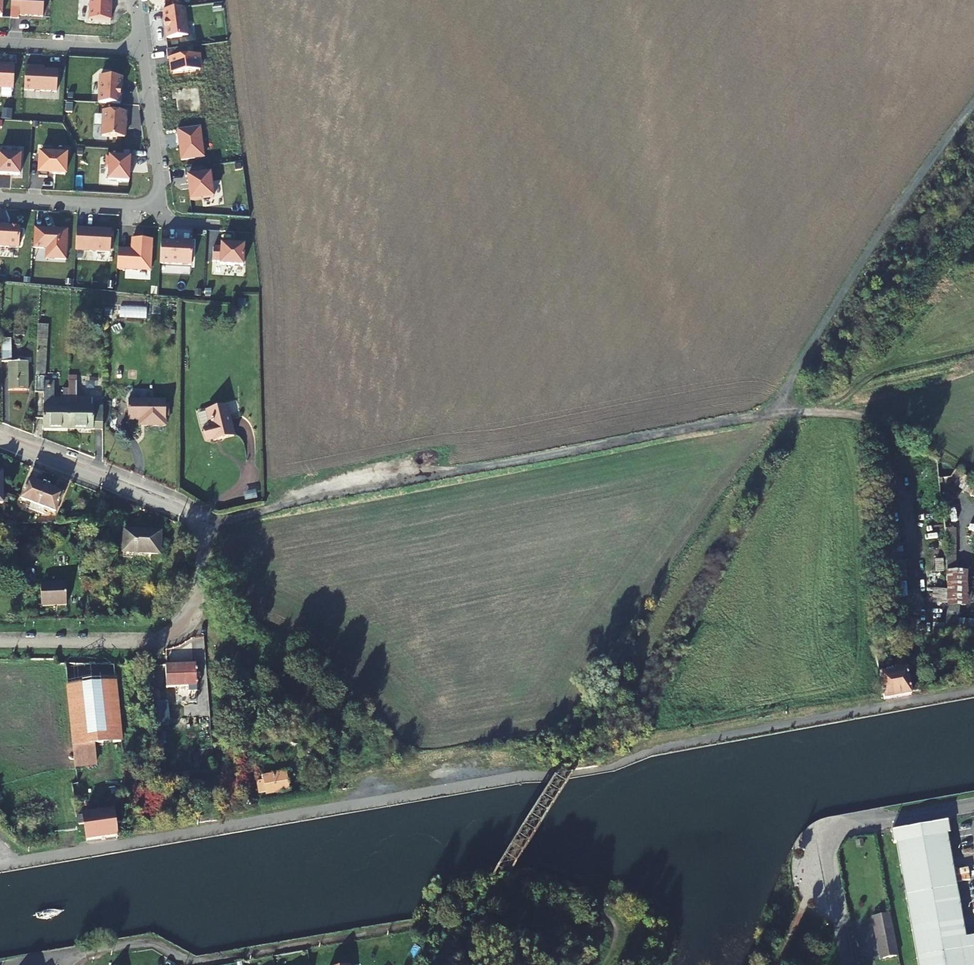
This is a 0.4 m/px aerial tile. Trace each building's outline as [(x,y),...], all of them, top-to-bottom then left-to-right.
[(9,19),(18,19),(18,16),(25,17),(27,0),(10,0),(9,19)] [(25,17),(42,18),(43,0),(27,0),(25,17)] [(184,8),(162,11),(166,40),(188,37),(184,8)] [(13,90),(14,68),(0,67),(0,89),(13,90)] [(40,68),(25,67),(24,91),(56,93),(57,72),(40,71),(40,68)] [(98,104),(120,105),(121,96),(120,96),(120,91),(121,91),(122,78),(100,77),(98,104)] [(127,122),(127,113),(103,112),(102,137),(124,139),(125,122),(127,122)] [(7,176),(9,154),(0,154),(0,175),(7,176)] [(20,155),(9,154),(7,176),(19,176),(20,155)] [(132,167),(132,159),(106,157),(105,169),(108,169),(108,181),(129,183),(129,167),(132,167)] [(204,167),(185,170),(186,178),(188,178),(190,189),(189,189),(191,206),(214,204),(210,174),(205,175),(204,167)] [(1,228),(0,235),(0,248),(20,249),(21,229),(1,228)] [(67,231),(34,229),(33,249),(46,250),(46,260),(66,261),(67,231)] [(111,231),(76,229),(75,252),(110,254),(111,231)] [(125,252),(118,252),(117,271),(150,272),(152,241),(132,240),(131,251),(125,251),(125,252)] [(192,244),(161,242),(160,265),(191,266),(192,244)] [(234,246),(221,246),(220,266),(243,267),(244,247),(234,246)] [(66,435),(67,396),(61,396),(61,406),(52,406),(52,382),(42,382),(43,326),(36,326),(35,399),(42,399),(41,435),(66,435)] [(23,368),(8,369),(8,398),(23,398),(23,368)] [(98,436),(98,414),(88,414),(88,406),(75,406),(75,388),(68,388),(67,396),(66,435),(98,436)] [(144,425),(144,430),(162,430),(162,406),(126,405),(126,425),(137,425),(144,425)] [(211,447),(221,445),(223,412),(205,416),(209,434),(202,436),(204,446),(210,445),(211,447)] [(19,502),(36,509),(42,491),(26,485),(19,502)] [(59,497),(42,491),(36,509),(52,515),(59,497)] [(973,633),(973,618),(956,618),(956,604),(966,604),(967,568),(955,568),(956,526),(947,526),(944,625),(964,626),(964,633),(973,633)] [(119,555),(155,558),(157,536),(135,534),(135,537),(121,536),(119,555)] [(63,609),(62,587),(37,588),(37,610),(63,609)] [(945,602),(945,587),(932,587),(932,601),(945,602)] [(941,629),(941,608),(933,608),(933,629),(941,629)] [(911,697),(911,695),(903,653),(896,655),(899,672),(884,675),(881,658),(876,658),(883,694),(884,702),(911,697)] [(91,744),(122,742),(114,666),(66,670),(73,744),(91,744)] [(196,666),(165,667),(166,689),(196,688),(196,666)] [(94,769),(91,744),(66,747),(70,776),(74,802),(86,800),(82,771),(94,769)] [(327,768),(319,770),(322,784),(330,782),(327,768)] [(259,794),(266,793),(266,796),(290,792),(286,773),(262,777),(263,782),(257,783),(259,794)] [(83,816),(85,833),(86,841),(116,837),(115,824),(125,823),(122,799),(111,800),(113,812),(83,816)] [(964,941),(946,836),(949,835),(947,824),(932,826),(932,829),(908,833),(908,831),(892,834),(894,845),(897,844),(917,964),(973,964),(973,939),(964,941)] [(896,959),(887,917),(870,920),(878,962),(896,959)]
